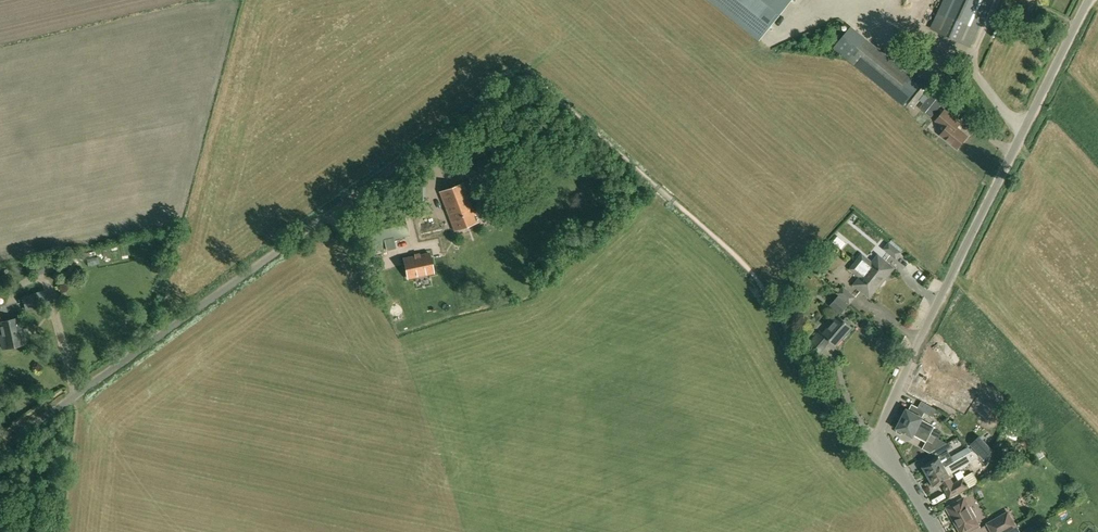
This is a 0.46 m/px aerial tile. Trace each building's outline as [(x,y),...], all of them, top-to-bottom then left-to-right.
[(790,0),(712,0),(759,38),(790,0)] [(969,47),(991,0),(943,0),(930,29),(969,47)] [(865,39),(849,60),(895,97),(911,77),(865,39)] [(934,90),(930,95),(923,104),(920,107),(931,116),(942,103),(943,103),(946,100),(945,98),(942,96),(941,96),(934,90)] [(960,122),(945,110),(936,121),(946,129),(940,135),(957,148),(966,137),(959,131),(960,130),(956,127),(960,122)] [(454,231),(478,222),(463,183),(439,192),(454,231)] [(412,186),(412,204),(423,204),(423,186),(412,186)] [(832,242),(841,249),(846,243),(838,236),(832,242)] [(884,249),(896,258),(901,252),(889,242),(884,249)] [(862,255),(856,262),(882,282),(894,267),(878,255),(872,263),(862,255)] [(150,263),(156,273),(165,269),(158,258),(150,263)] [(436,258),(410,263),(413,282),(439,278),(436,258)] [(882,282),(856,262),(851,269),(860,277),(854,285),(870,298),(882,282)] [(855,297),(843,287),(838,293),(850,303),(855,297)] [(36,294),(23,297),(26,310),(39,307),(36,294)] [(849,304),(839,295),(830,305),(840,314),(849,304)] [(823,334),(820,331),(810,343),(820,352),(830,340),(836,345),(851,327),(838,315),(823,334)] [(20,318),(0,322),(0,333),(3,348),(25,343),(20,318)] [(926,392),(955,407),(961,395),(967,398),(972,388),(938,370),(926,392)] [(937,409),(922,401),(919,407),(917,409),(924,413),(933,417),(937,409)] [(906,409),(901,419),(930,434),(934,426),(930,424),(921,420),(923,417),(922,417),(924,413),(917,409),(919,407),(911,404),(908,410),(906,409)] [(930,434),(901,419),(896,428),(898,429),(897,431),(897,432),(900,434),(902,433),(903,432),(913,437),(914,435),(926,441),(930,434)] [(993,450),(979,436),(970,445),(983,459),(993,450)] [(931,452),(947,443),(935,437),(931,444),(926,441),(922,449),(930,453),(931,452)] [(947,443),(931,452),(935,457),(948,450),(952,447),(949,442),(947,443)] [(926,465),(925,466),(923,467),(928,476),(954,462),(951,456),(948,450),(935,457),(936,459),(926,465)] [(1040,450),(1034,455),(1038,460),(1044,456),(1040,450)] [(928,476),(930,479),(928,480),(927,482),(929,486),(932,486),(933,485),(934,485),(940,482),(949,498),(968,488),(969,488),(979,482),(973,472),(963,478),(954,483),(947,472),(951,470),(952,472),(970,462),(967,455),(954,462),(928,476)] [(972,517),(968,510),(970,509),(964,499),(948,508),(949,510),(947,511),(951,518),(953,517),(953,518),(954,517),(956,522),(955,523),(960,531),(965,531),(979,524),(974,516),(972,517)] [(988,524),(992,531),(1004,531),(1015,526),(1008,512),(988,524)]
